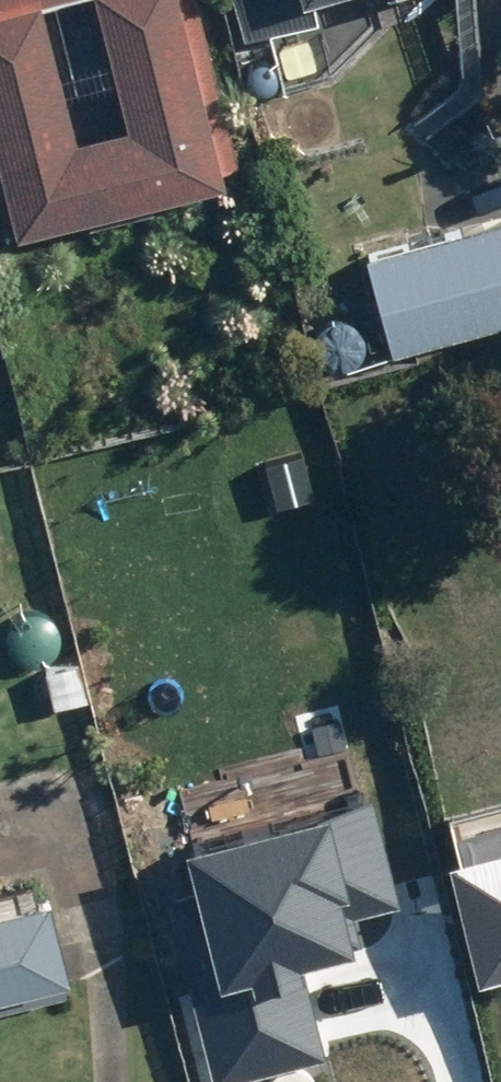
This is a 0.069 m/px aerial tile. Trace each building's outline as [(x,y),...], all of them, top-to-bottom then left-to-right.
[(19,219),(23,232),(230,178),(226,165),(243,161),(202,0),(0,0),(0,224),(19,219)] [(246,35),(323,14),(319,0),(236,0),(246,35)] [(283,42),(290,76),(319,69),(311,36),(283,42)] [(500,321),(500,218),(371,254),(398,350),(500,321)] [(50,670),(57,704),(89,697),(82,663),(50,670)] [(229,1007),(201,1015),(219,1081),(233,1081),(323,1058),(302,980),(362,964),(352,925),(398,913),(371,813),(190,861),(229,1007)] [(500,977),(500,847),(452,860),(482,982),(500,977)] [(74,977),(53,894),(0,907),(0,995),(74,977)]
